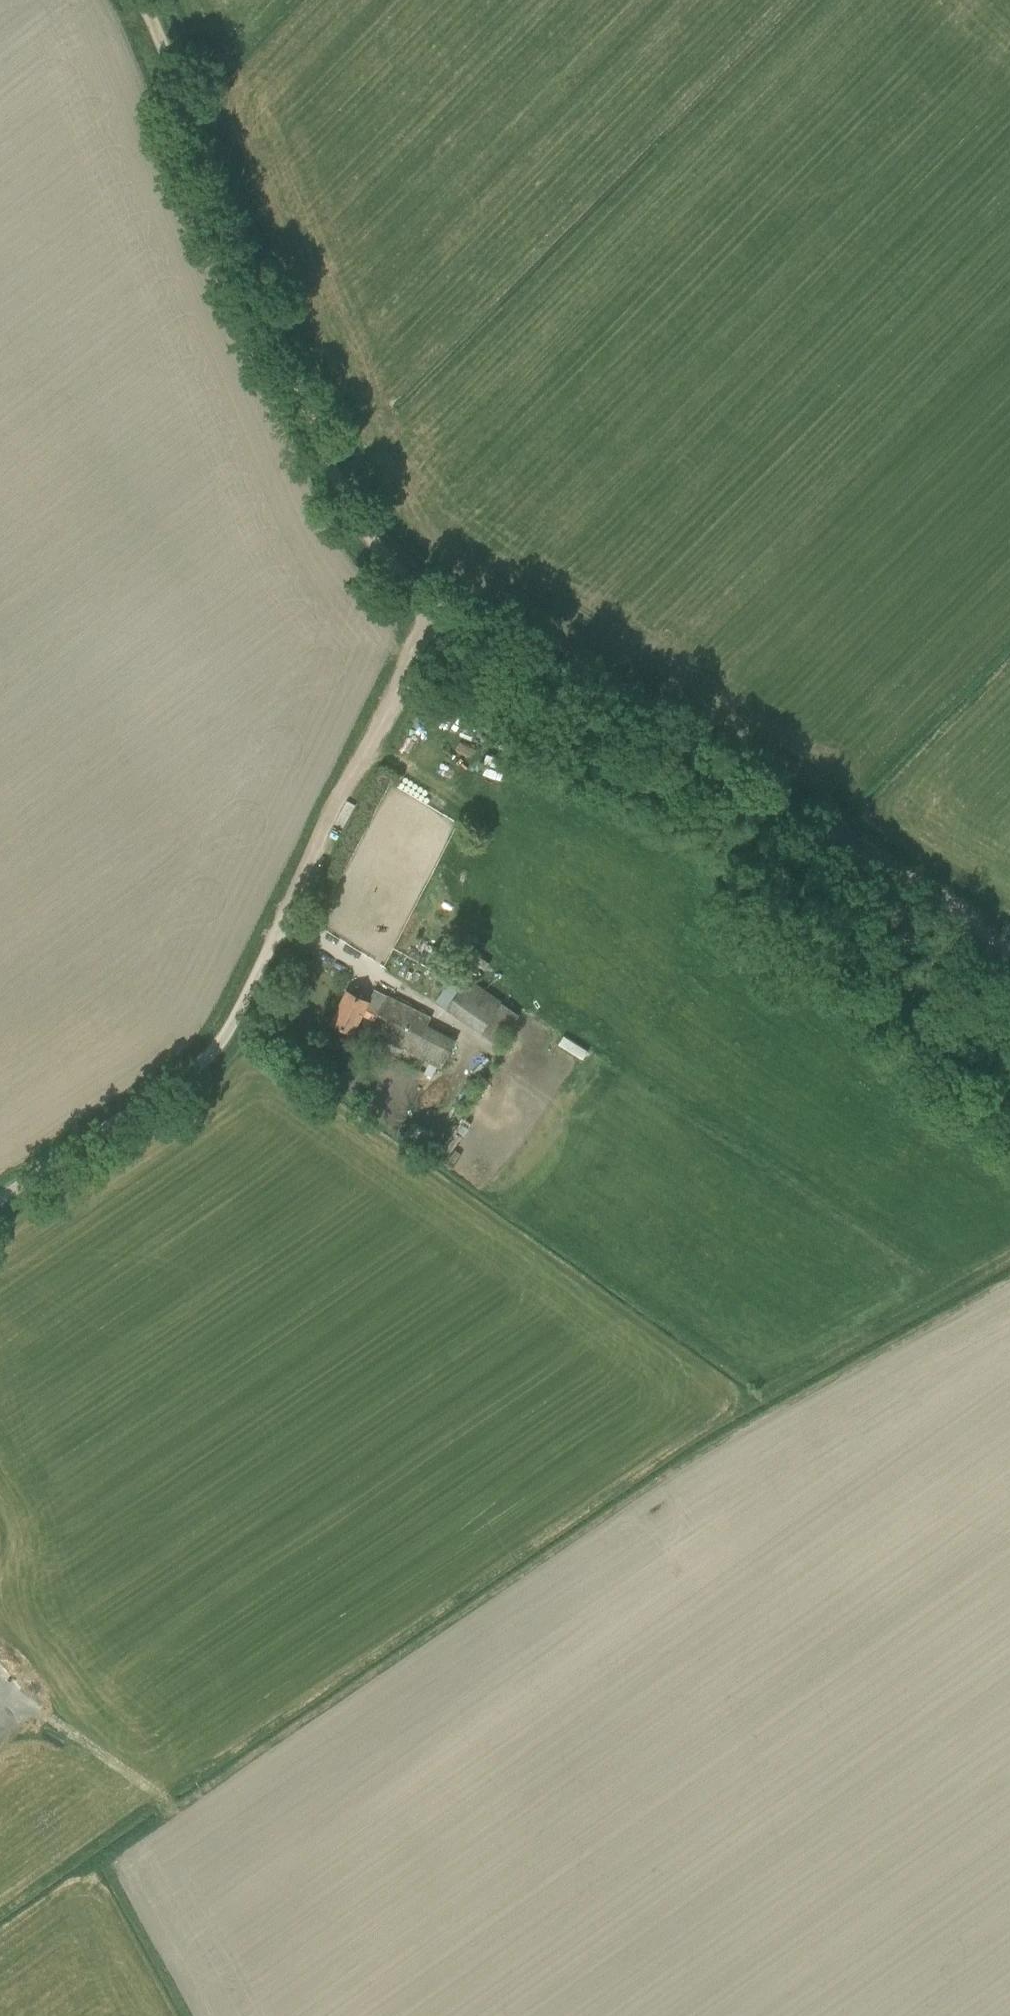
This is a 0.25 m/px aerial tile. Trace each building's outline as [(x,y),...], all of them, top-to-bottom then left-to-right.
[(492,752),(485,773),(502,779),(509,758),(492,752)] [(438,1000),(482,1032),(503,1004),(468,979),(457,973),(438,1000)] [(332,1022),(352,1032),(360,1017),(371,1022),(367,1032),(440,1068),(453,1041),(425,1028),(430,1017),(375,989),(368,1002),(347,991),(332,1022)]
